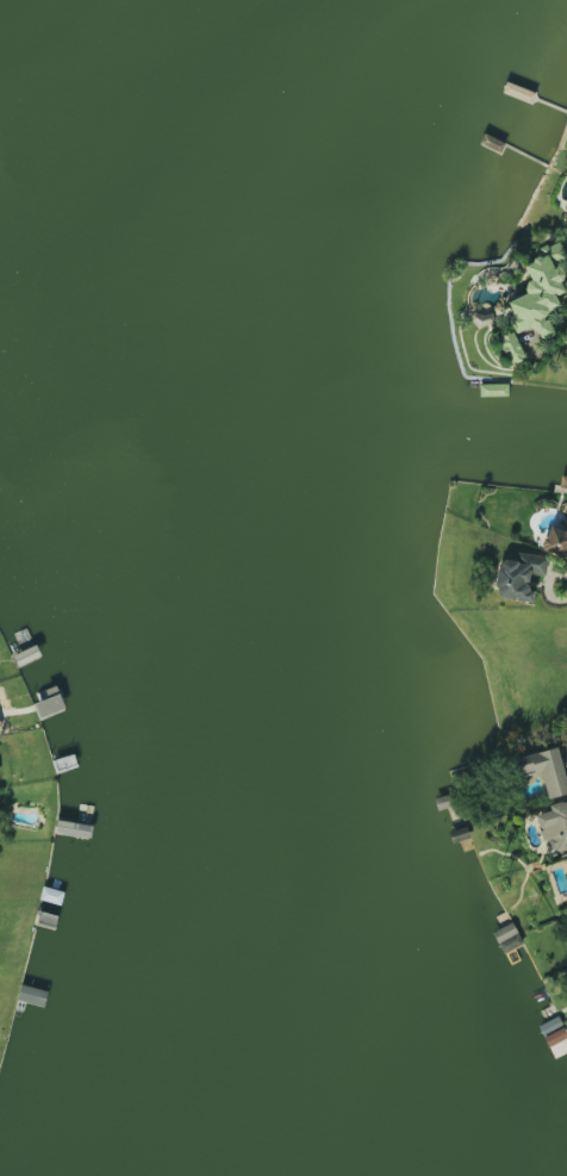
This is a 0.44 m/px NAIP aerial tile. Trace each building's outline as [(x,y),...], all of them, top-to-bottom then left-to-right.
[(507,303),(515,318),(509,323),(515,335),(534,326),(540,340),(555,334),(549,322),(543,323),(542,318),(548,313),(563,306),(559,295),(566,293),(562,284),(566,282),(566,257),(560,241),(541,249),(542,253),(549,251),(552,257),(528,267),(532,281),(529,282),(524,290),(526,294),(507,303)] [(566,559),(566,520),(563,530),(553,526),(544,550),(566,559)] [(532,602),(534,589),(527,588),(529,574),(544,576),(547,556),(517,552),(516,561),(499,559),(494,597),(532,602)] [(566,794),(566,757),(559,758),(557,747),(516,757),(521,777),(541,772),(547,798),(566,794)] [(545,854),(566,849),(566,800),(549,804),(550,811),(536,814),(545,854)] [(494,931),(502,952),(522,945),(513,923),(494,931)] [(548,1046),(566,1037),(566,1033),(564,1027),(543,1037),(548,1046)]
